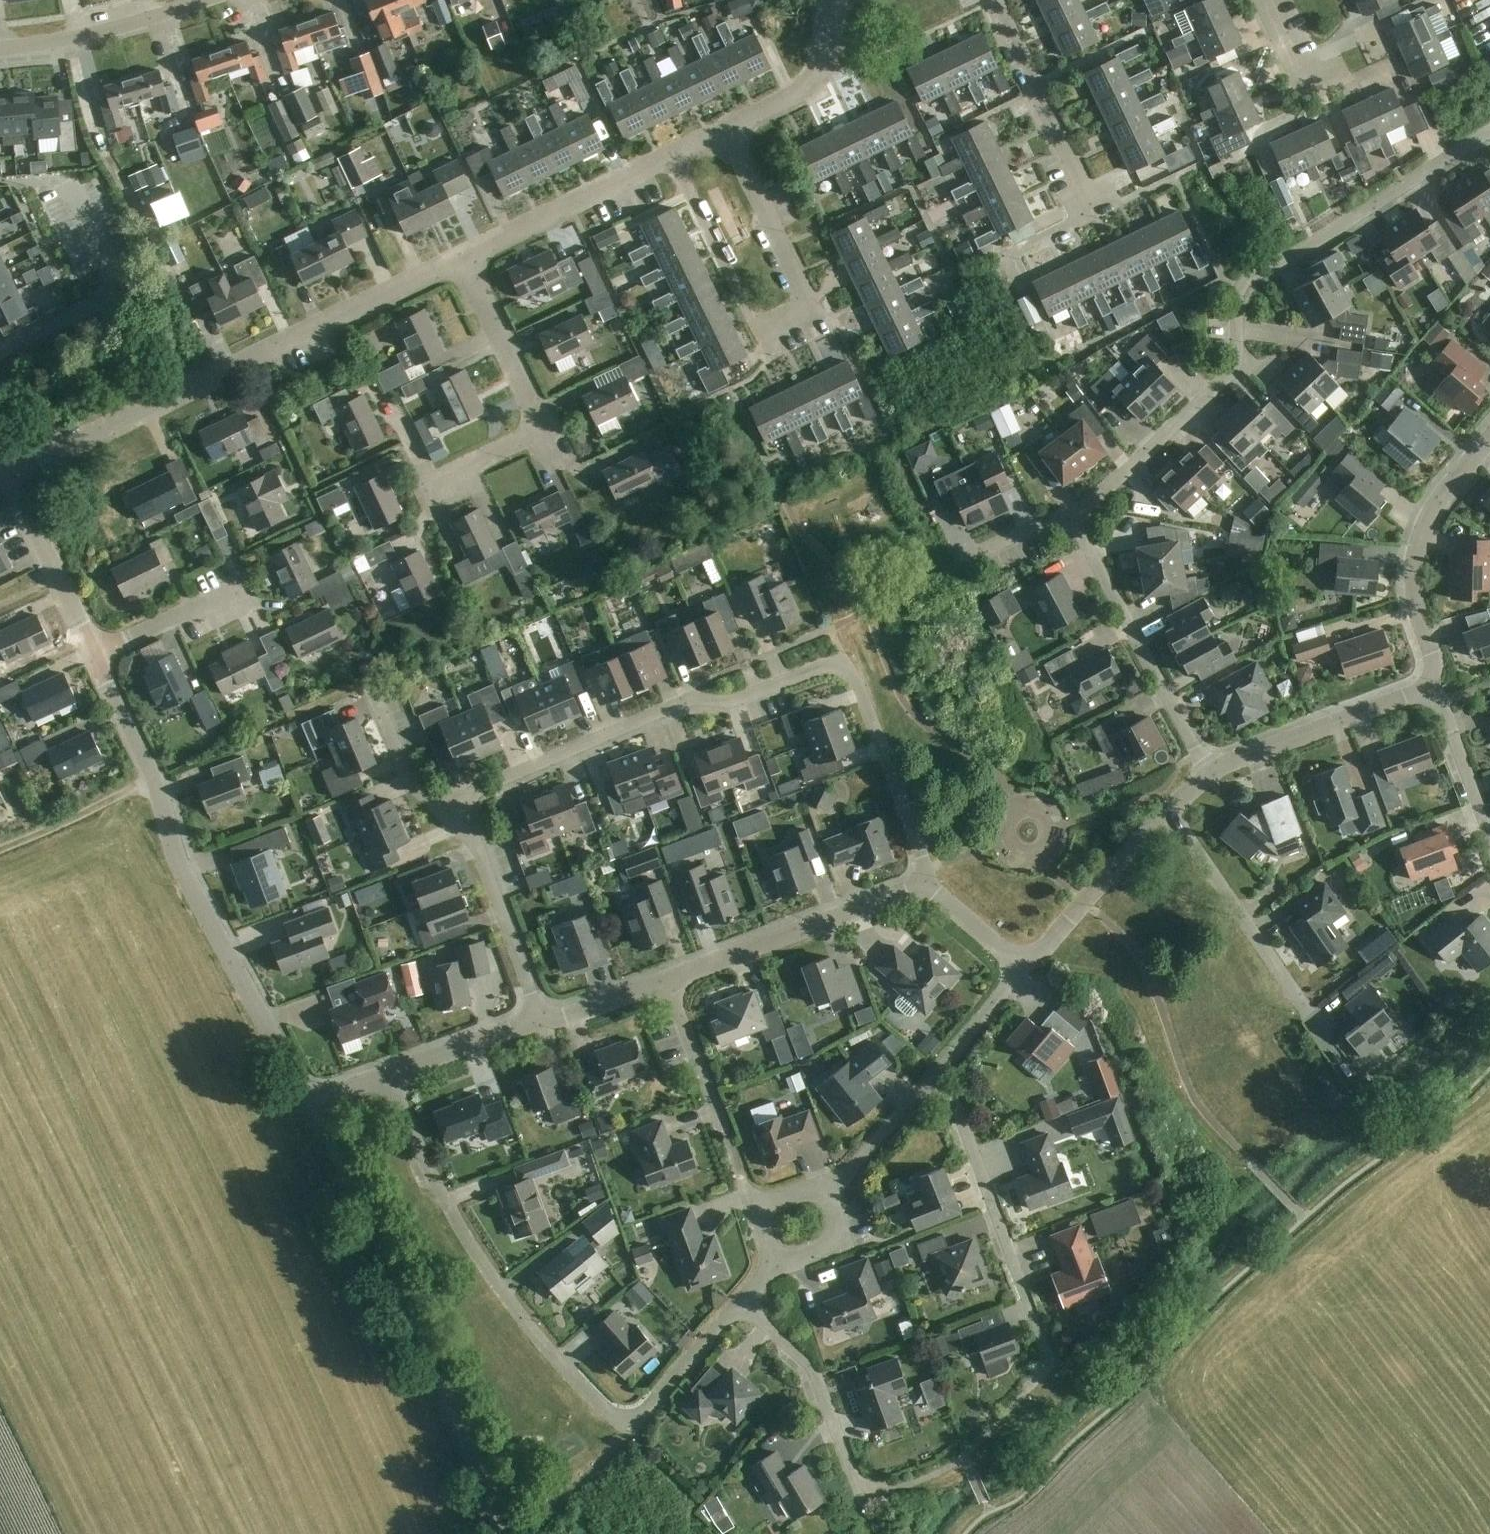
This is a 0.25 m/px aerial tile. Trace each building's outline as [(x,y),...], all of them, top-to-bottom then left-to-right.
[(394,41),(409,35),(394,0),(366,0),(375,22),(383,42),(392,38),(394,41)] [(409,35),(423,30),(414,7),(425,2),(424,0),(394,0),(409,35)] [(431,2),(441,25),(453,20),(445,0),(436,0),(431,2)] [(565,19),(578,13),(573,0),(557,0),(559,6),(565,19)] [(690,7),(688,0),(671,0),(674,11),(690,7)] [(728,3),(735,19),(754,11),(749,0),(734,0),(728,3)] [(1041,8),(1057,0),(1037,0),(1041,8)] [(1041,8),(1052,32),(1086,16),(1085,13),(1079,0),(1057,0),(1041,8)] [(1152,17),(1169,9),(1165,0),(1144,0),(1152,17)] [(1180,37),(1173,40),(1176,48),(1185,44),(1196,39),(1195,36),(1229,20),(1220,0),(1206,0),(1183,10),(1193,31),(1180,37)] [(1361,16),(1395,1),(1395,0),(1354,0),(1361,16)] [(1107,2),(1085,13),(1086,16),(1052,32),(1064,57),(1098,40),(1088,20),(1093,18),(1093,19),(1111,11),(1107,2)] [(1409,21),(1390,29),(1401,54),(1435,39),(1434,36),(1426,18),(1439,13),(1436,5),(1425,10),(1423,5),(1406,14),(1409,21)] [(622,30),(632,24),(623,8),(613,13),(622,30)] [(307,22),(314,44),(318,54),(350,44),(344,28),(340,29),(334,12),(307,22)] [(1132,12),(1132,26),(1147,26),(1147,12),(1132,12)] [(702,19),(707,30),(718,24),(713,13),(702,19)] [(505,16),(482,26),(492,49),(515,40),(505,16)] [(1195,36),(1196,39),(1204,56),(1193,61),(1191,62),(1194,69),(1207,63),(1206,61),(1240,45),(1229,20),(1195,36)] [(277,50),(285,74),(290,72),(299,69),(293,51),(314,44),(307,22),(279,31),(285,47),(277,50)] [(733,45),(731,41),(733,40),(724,22),(714,27),(725,49),(729,47),(745,81),(770,69),(754,35),(733,45)] [(678,28),(684,40),(694,35),(688,23),(678,28)] [(653,48),(666,41),(660,28),(647,35),(653,48)] [(1435,39),(1401,54),(1413,79),(1447,64),(1437,43),(1450,37),(1447,30),(1434,36),(1435,39)] [(729,47),(725,49),(710,56),(708,52),(710,51),(701,33),(691,38),(702,60),(705,59),(721,92),(745,81),(729,47)] [(1016,84),(1010,87),(1000,65),(997,67),(981,34),(957,46),(973,79),(976,77),(993,69),(1008,101),(1021,95),(1016,84)] [(640,48),(635,38),(628,41),(633,52),(640,48)] [(386,41),(370,48),(382,80),(399,73),(386,41)] [(220,51),(227,73),(248,66),(254,85),(269,80),(260,55),(252,58),(247,42),(220,51)] [(1193,61),(1185,44),(1176,48),(1166,53),(1173,70),(1191,62),(1193,61)] [(667,50),(672,59),(678,71),(681,70),(697,104),(721,92),(705,59),(702,60),(686,67),(684,64),(686,63),(677,45),(667,50)] [(1129,83),(1128,80),(1120,63),(1125,60),(1125,61),(1143,53),(1139,45),(1116,56),(1117,58),(1083,74),(1095,99),(1129,83)] [(957,46),(933,58),(949,91),(952,89),(969,81),(971,85),(969,86),(977,103),(986,99),(976,77),(973,79),(957,46)] [(227,73),(220,51),(193,60),(198,76),(190,79),(198,104),(212,99),(205,81),(227,73)] [(363,89),(366,98),(382,92),(368,52),(352,58),(357,73),(363,89)] [(643,61),(648,71),(654,83),(657,82),(673,115),(697,104),(681,70),(678,71),(662,79),(660,76),(662,75),(653,56),(643,61)] [(953,115),(962,110),(952,89),(949,91),(933,58),(908,70),(924,102),(945,93),(947,97),(944,98),(953,115)] [(609,77),(620,71),(615,60),(603,66),(609,77)] [(1454,62),(1432,72),(1440,89),(1462,79),(1454,62)] [(296,89),(304,85),(304,87),(312,84),(307,67),(299,69),(290,72),(296,89)] [(588,90),(578,68),(566,74),(576,95),(588,90)] [(619,73),(624,82),(630,95),(633,93),(649,127),(673,115),(657,82),(654,83),(638,91),(636,87),(638,86),(629,68),(619,73)] [(1131,87),(1144,81),(1154,76),(1150,69),(1128,80),(1129,83),(1095,99),(1107,123),(1141,107),(1139,104),(1131,87)] [(132,78),(139,101),(160,94),(166,114),(180,110),(172,85),(165,87),(160,71),(132,78)] [(1215,113),(1248,98),(1237,73),(1203,89),(1212,109),(1200,115),(1203,122),(1216,117),(1215,113)] [(139,101),(132,78),(105,86),(109,102),(101,105),(109,130),(122,126),(117,107),(139,101)] [(606,107),(609,106),(625,139),(649,127),(633,93),(630,95),(614,102),(612,99),(614,98),(605,80),(595,85),(606,107)] [(297,124),(317,115),(304,87),(304,85),(296,89),(283,95),(297,124)] [(1400,110),(1391,89),(1366,101),(1382,136),(1385,133),(1402,126),(1408,138),(1415,135),(1409,122),(1406,123),(1400,110)] [(33,92),(9,94),(14,144),(24,143),(23,133),(35,132),(32,99),(33,99),(33,92)] [(1162,93),(1139,104),(1141,107),(1107,123),(1119,148),(1153,131),(1151,128),(1143,111),(1166,100),(1162,93)] [(0,95),(0,135),(3,135),(4,145),(14,144),(9,94),(0,95)] [(33,99),(32,99),(35,132),(35,137),(58,135),(60,152),(77,150),(74,119),(59,121),(56,97),(35,98),(33,99)] [(282,98),(268,105),(285,142),(299,136),(282,98)] [(1215,113),(1216,117),(1223,133),(1211,139),(1219,157),(1251,142),(1245,129),(1259,123),(1248,98),(1215,113)] [(897,101),(872,113),(888,147),(891,146),(908,138),(910,140),(908,141),(916,158),(925,154),(915,134),(913,135),(897,101)] [(1373,168),(1363,144),(1380,136),(1382,141),(1379,142),(1386,158),(1395,153),(1385,133),(1382,136),(1366,101),(1341,112),(1354,139),(1346,142),(1360,174),(1373,168)] [(588,115),(568,124),(566,121),(568,120),(559,102),(549,106),(559,128),(562,127),(578,161),(604,149),(588,115)] [(1400,110),(1406,123),(1409,122),(1423,115),(1417,102),(1400,110)] [(447,120),(460,114),(455,103),(442,110),(447,120)] [(964,123),(976,117),(971,108),(959,113),(964,123)] [(222,124),(219,114),(206,118),(203,111),(193,114),(199,132),(222,124)] [(559,128),(543,136),(542,132),(543,131),(535,113),(525,118),(535,140),(537,139),(554,173),(578,161),(562,127),(559,128)] [(848,125),(864,159),(867,157),(884,149),(885,152),(884,153),(892,170),(901,166),(891,146),(888,147),(872,113),(848,125)] [(304,133),(323,125),(320,117),(301,125),(304,133)] [(1177,125),(1174,117),(1151,128),(1153,131),(1119,148),(1131,172),(1164,156),(1155,135),(1177,125)] [(1294,133),(1310,167),(1313,166),(1330,158),(1336,170),(1343,167),(1337,154),(1334,155),(1319,122),(1294,133)] [(943,172),(945,177),(965,167),(964,163),(997,147),(985,123),(952,139),(962,159),(958,161),(957,158),(946,163),(940,166),(943,172)] [(500,130),(511,151),(513,150),(529,184),(554,173),(537,139),(535,140),(519,147),(517,144),(519,143),(510,125),(500,130)] [(823,136),(840,171),(843,169),(860,161),(861,164),(860,165),(868,182),(877,178),(873,170),(867,157),(864,159),(848,125),(823,136)] [(195,126),(172,135),(180,156),(203,148),(195,126)] [(1082,126),(1070,131),(1076,146),(1088,140),(1082,126)] [(1310,167),(1294,133),(1270,144),(1285,178),(1306,169),(1312,181),(1319,178),(1313,166),(1310,167)] [(1037,150),(1052,144),(1048,135),(1033,141),(1037,150)] [(844,194),(853,190),(843,169),(840,171),(823,136),(799,148),(815,182),(836,172),(837,176),(836,176),(844,194)] [(301,139),(286,145),(291,155),(306,149),(301,139)] [(338,158),(341,164),(349,184),(352,189),(369,180),(361,162),(366,159),(361,147),(338,158)] [(513,150),(511,151),(493,160),(491,156),(493,155),(489,147),(466,158),(476,179),(492,171),(504,196),(529,184),(513,150)] [(951,190),(956,201),(965,197),(977,191),(975,188),(1009,171),(997,147),(964,163),(965,167),(973,183),(970,185),(968,181),(951,190)] [(316,170),(338,160),(334,151),(312,160),(316,170)] [(81,166),(89,165),(88,152),(80,153),(81,166)] [(943,172),(940,166),(946,163),(941,153),(923,161),(932,178),(943,172)] [(266,162),(273,178),(290,170),(283,154),(266,162)] [(47,172),(46,160),(38,161),(39,173),(47,172)] [(435,171),(436,172),(441,182),(428,188),(420,170),(408,176),(409,179),(410,178),(432,223),(456,212),(449,197),(470,186),(458,160),(435,171)] [(39,173),(38,161),(30,162),(31,174),(39,173)] [(341,164),(331,168),(340,188),(349,184),(341,164)] [(1354,165),(1338,172),(1342,181),(1358,174),(1354,165)] [(1483,214),(1489,210),(1489,184),(1480,168),(1461,180),(1483,214)] [(1021,195),(1009,171),(975,188),(977,191),(985,207),(982,209),(980,206),(963,215),(968,225),(976,221),(989,215),(987,212),(1021,195)] [(238,174),(231,184),(244,193),(251,183),(238,174)] [(1294,201),(1283,177),(1270,183),(1281,207),(1294,201)] [(410,178),(409,179),(386,189),(389,194),(377,200),(389,225),(401,220),(408,235),(432,223),(410,178)] [(1483,214),(1461,180),(1443,192),(1454,210),(1444,216),(1463,246),(1481,234),(1473,221),(1483,214)] [(170,182),(151,190),(154,198),(174,190),(170,182)] [(274,189),(282,204),(293,199),(285,183),(274,189)] [(244,197),(249,209),(261,203),(256,191),(244,197)] [(987,212),(989,215),(997,231),(993,233),(992,230),(974,239),(979,249),(1001,238),(1000,236),(1033,220),(1021,195),(987,212)] [(182,214),(174,197),(156,204),(164,222),(182,214)] [(890,214),(885,204),(876,208),(863,214),(865,217),(831,233),(843,258),(877,241),(875,238),(867,221),(872,219),(873,222),(890,214)] [(641,224),(650,243),(651,244),(647,246),(646,244),(628,253),(633,263),(655,253),(689,236),(675,208),(641,224)] [(315,243),(330,272),(354,261),(347,246),(368,236),(355,209),(333,220),(339,231),(315,243)] [(1398,221),(1419,255),(1430,249),(1439,262),(1457,250),(1437,220),(1428,227),(1416,209),(1398,221)] [(21,211),(10,216),(14,224),(25,219),(21,211)] [(1197,244),(1195,245),(1179,212),(1154,223),(1171,257),(1174,256),(1190,248),(1192,251),(1190,252),(1199,269),(1208,264),(1204,257),(1197,244)] [(1419,255),(1398,221),(1379,233),(1390,251),(1380,257),(1400,287),(1418,276),(1409,262),(1419,255)] [(58,232),(69,240),(76,230),(66,222),(58,232)] [(1166,259),(1168,262),(1166,263),(1174,281),(1183,276),(1174,256),(1171,257),(1154,223),(1130,235),(1147,269),(1150,267),(1166,259)] [(593,236),(600,250),(621,240),(614,226),(593,236)] [(901,238),(897,228),(875,238),(877,241),(843,258),(855,282),(889,266),(887,263),(879,246),(883,244),(884,246),(901,238)] [(922,248),(934,242),(928,229),(916,235),(922,248)] [(186,259),(174,233),(158,241),(170,266),(186,259)] [(1142,271),(1144,274),(1142,275),(1151,293),(1159,289),(1160,288),(1150,267),(1147,269),(1130,235),(1106,247),(1123,281),(1126,279),(1142,271)] [(1353,255),(1365,248),(1358,235),(1346,242),(1353,255)] [(662,267),(649,273),(641,277),(644,285),(665,274),(699,258),(689,236),(655,253),(662,267)] [(953,248),(959,260),(973,252),(968,241),(953,248)] [(330,272),(315,243),(292,254),(286,243),(275,248),(288,274),(299,268),(306,284),(330,272)] [(38,245),(27,250),(30,258),(41,252),(38,245)] [(1118,283),(1120,286),(1119,286),(1128,304),(1136,299),(1126,279),(1123,281),(1106,247),(1082,258),(1099,292),(1102,291),(1118,283)] [(1460,248),(1457,250),(1448,256),(1452,263),(1465,255),(1460,248)] [(523,298),(546,287),(551,297),(583,281),(571,256),(556,263),(550,250),(509,270),(523,298)] [(1302,309),(1342,287),(1332,269),(1344,263),(1338,251),(1316,263),(1322,274),(1292,291),(1302,309)] [(866,306),(900,290),(899,287),(891,270),(895,268),(896,270),(913,262),(908,253),(887,263),(889,266),(855,282),(866,306)] [(230,289),(243,314),(263,304),(256,289),(267,284),(254,257),(234,266),(242,283),(231,288),(230,289)] [(657,308),(677,298),(711,282),(699,258),(665,274),(674,291),(653,301),(657,308)] [(1095,294),(1096,298),(1095,298),(1103,315),(1109,313),(1112,311),(1102,291),(1099,292),(1082,258),(1058,270),(1075,304),(1078,302),(1095,294)] [(1481,260),(1471,266),(1477,274),(1484,265),(1481,260)] [(48,266),(37,271),(40,278),(51,273),(48,266)] [(0,273),(0,298),(16,290),(6,270),(0,273)] [(1071,306),(1072,309),(1070,310),(1079,328),(1088,323),(1078,302),(1075,304),(1058,270),(1034,282),(1050,316),(1071,306)] [(51,273),(40,278),(44,285),(55,280),(51,273)] [(230,289),(231,288),(224,273),(210,280),(210,278),(190,288),(203,315),(213,310),(220,325),(243,314),(230,289)] [(920,276),(899,287),(900,290),(866,306),(878,331),(912,314),(911,311),(902,294),(907,292),(908,294),(925,286),(920,276)] [(677,328),(689,322),(723,306),(711,282),(677,298),(686,315),(673,321),(664,326),(668,333),(677,328)] [(1167,285),(1160,288),(1159,289),(1161,294),(1170,290),(1167,285)] [(1342,287),(1302,309),(1312,327),(1332,316),(1338,327),(1341,327),(1340,340),(1364,343),(1368,317),(1350,314),(1347,308),(1352,306),(1342,287)] [(572,319),(581,315),(590,310),(592,314),(613,304),(606,289),(567,308),(572,319)] [(7,321),(12,332),(40,318),(34,306),(26,310),(16,290),(0,298),(0,324),(7,321)] [(1396,297),(1404,309),(1412,303),(1404,291),(1396,297)] [(1030,294),(1018,300),(1029,324),(1041,319),(1030,294)] [(920,318),(937,311),(932,301),(923,305),(911,311),(912,314),(878,331),(890,356),(924,339),(914,318),(919,316),(920,318)] [(947,305),(952,317),(961,313),(955,301),(947,305)] [(680,357),(701,346),(735,330),(723,306),(689,322),(697,339),(676,349),(680,357)] [(444,350),(424,309),(396,323),(416,364),(444,350)] [(1117,328),(1109,313),(1103,315),(1102,316),(1109,332),(1117,328)] [(581,315),(572,319),(539,335),(553,363),(594,343),(581,315)] [(697,370),(701,378),(708,392),(729,382),(722,368),(747,356),(735,330),(701,346),(711,366),(707,367),(706,366),(697,370)] [(1130,373),(1158,403),(1176,386),(1156,364),(1166,354),(1147,334),(1128,352),(1140,364),(1130,373)] [(647,356),(659,350),(653,338),(641,343),(647,356)] [(1375,339),(1374,348),(1385,350),(1387,341),(1375,339)] [(1468,413),(1488,390),(1476,380),(1486,369),(1452,340),(1433,361),(1448,375),(1435,390),(1453,406),(1456,402),(1468,413)] [(1293,366),(1324,399),(1339,385),(1335,380),(1340,376),(1358,379),(1363,352),(1338,348),(1336,361),(1333,360),(1324,368),(1309,352),(1293,366)] [(1369,367),(1390,370),(1392,355),(1371,352),(1369,367)] [(639,405),(628,382),(649,373),(640,355),(619,363),(626,377),(584,397),(597,425),(639,405)] [(867,392),(865,394),(848,360),(824,372),(840,406),(843,405),(860,396),(862,400),(859,402),(867,419),(878,414),(867,392)] [(1324,399),(1293,366),(1278,381),(1301,405),(1292,414),(1309,432),(1319,423),(1309,413),(1324,399)] [(405,369),(380,381),(385,392),(410,379),(405,369)] [(1158,403),(1130,373),(1121,382),(1109,369),(1091,387),(1110,407),(1120,398),(1141,420),(1158,403)] [(484,412),(464,370),(436,384),(456,425),(484,412)] [(799,384),(816,418),(819,417),(836,408),(838,412),(835,413),(844,431),(854,426),(849,417),(843,405),(840,406),(824,372),(799,384)] [(429,387),(424,376),(401,386),(407,398),(429,387)] [(1390,379),(1373,397),(1388,411),(1405,392),(1390,379)] [(775,396),(792,430),(795,428),(812,420),(813,424),(810,425),(818,443),(829,438),(825,429),(819,417),(816,418),(799,384),(775,396)] [(1066,392),(1073,402),(1084,395),(1076,384),(1066,392)] [(691,403),(703,397),(698,388),(686,394),(691,403)] [(345,390),(324,400),(313,406),(322,424),(339,416),(355,450),(383,437),(363,395),(351,401),(345,390)] [(1231,409),(1259,439),(1275,424),(1286,436),(1294,427),(1270,402),(1262,410),(1247,394),(1231,409)] [(788,432),(789,435),(786,436),(801,468),(807,465),(801,451),(805,449),(795,428),(792,430),(775,396),(751,408),(767,442),(788,432)] [(1021,429),(1010,402),(990,411),(1002,438),(1021,429)] [(1061,436),(1085,468),(1106,452),(1093,434),(1103,427),(1085,403),(1067,416),(1075,425),(1061,436)] [(1430,443),(1436,436),(1404,408),(1386,429),(1394,435),(1384,446),(1409,467),(1419,456),(1423,460),(1434,447),(1430,443)] [(1259,439),(1231,409),(1215,425),(1229,440),(1221,448),(1242,470),(1257,456),(1250,448),(1259,439)] [(270,442),(259,418),(247,424),(242,413),(200,433),(213,460),(255,441),(258,448),(270,442)] [(993,427),(987,415),(972,421),(978,434),(993,427)] [(1324,451),(1347,424),(1338,415),(1313,439),(1324,451)] [(1085,468),(1061,436),(1047,446),(1040,436),(1022,449),(1040,473),(1050,466),(1063,484),(1085,468)] [(1284,451),(1292,463),(1311,449),(1302,437),(1284,451)] [(1339,438),(1323,457),(1329,463),(1345,444),(1339,438)] [(1175,463),(1202,493),(1220,476),(1215,471),(1224,463),(1206,444),(1198,452),(1192,447),(1175,463)] [(648,456),(645,451),(604,471),(618,499),(658,480),(660,483),(683,472),(670,445),(648,456)] [(904,453),(913,472),(925,466),(917,448),(904,453)] [(971,481),(988,518),(1008,509),(1000,490),(1010,485),(996,452),(976,461),(983,476),(971,481)] [(1367,524),(1387,501),(1363,481),(1372,471),(1349,452),(1332,472),(1348,485),(1337,498),(1367,524)] [(1299,462),(1307,469),(1315,461),(1308,454),(1299,462)] [(1262,462),(1250,471),(1260,484),(1272,475),(1262,462)] [(1202,493),(1175,463),(1157,480),(1162,486),(1154,494),(1171,512),(1180,504),(1185,509),(1202,493)] [(285,518),(279,505),(290,500),(276,471),(238,490),(258,531),(285,518)] [(196,500),(186,478),(174,483),(169,472),(127,492),(141,521),(182,500),(185,505),(196,500)] [(988,518),(971,481),(960,486),(953,472),(934,481),(949,513),(959,509),(968,527),(988,518)] [(1314,472),(1292,497),(1303,506),(1316,491),(1313,488),(1321,478),(1314,472)] [(403,516),(383,474),(355,487),(375,529),(403,516)] [(1287,488),(1278,479),(1269,488),(1266,485),(1259,492),(1270,504),(1287,488)] [(1028,482),(1019,486),(1028,506),(1037,503),(1028,482)] [(342,487),(317,497),(323,512),(348,501),(342,487)] [(542,501),(517,512),(530,540),(571,521),(582,546),(595,540),(576,501),(565,507),(556,488),(540,496),(542,501)] [(1481,500),(1489,508),(1489,489),(1481,500)] [(211,497),(199,503),(216,541),(228,535),(211,497)] [(1243,512),(1256,525),(1270,512),(1258,498),(1243,512)] [(499,551),(479,509),(451,523),(478,579),(493,572),(486,558),(499,551)] [(1235,515),(1229,534),(1264,540),(1265,532),(1235,515)] [(1158,525),(1161,543),(1138,548),(1142,571),(1182,564),(1179,550),(1192,548),(1189,531),(1158,525)] [(1262,550),(1264,540),(1229,534),(1227,556),(1262,550)] [(174,562),(163,538),(151,543),(154,550),(113,570),(126,598),(168,578),(163,567),(174,562)] [(390,540),(363,553),(370,567),(397,554),(390,540)] [(532,574),(516,540),(502,547),(515,574),(517,572),(521,579),(532,574)] [(1461,540),(1460,554),(1456,554),(1456,564),(1453,564),(1452,598),(1474,598),(1474,589),(1489,590),(1489,540),(1461,540)] [(1376,586),(1378,562),(1344,559),(1345,545),(1320,542),(1318,568),(1333,569),(1337,574),(1335,590),(1372,594),(1372,589),(1376,586)] [(0,544),(0,573),(13,567),(2,543),(0,544)] [(600,543),(586,549),(597,576),(611,570),(600,543)] [(288,598),(309,587),(314,599),(358,579),(351,565),(314,582),(296,544),(268,558),(288,598)] [(439,594),(420,552),(392,565),(411,607),(439,594)] [(671,559),(677,573),(689,568),(683,554),(671,559)] [(668,561),(644,572),(648,581),(659,576),(662,582),(675,576),(668,561)] [(1182,564),(1142,571),(1146,595),(1170,591),(1173,608),(1174,608),(1200,594),(1210,588),(1207,577),(1197,579),(1197,576),(1184,578),(1182,564)] [(1054,628),(1080,614),(1072,600),(1075,598),(1061,573),(1029,590),(1043,616),(1047,614),(1054,628)] [(761,608),(771,632),(800,619),(785,582),(768,589),(762,575),(735,586),(747,614),(761,608)] [(631,579),(618,585),(623,597),(637,592),(631,579)] [(1264,579),(1250,582),(1252,593),(1266,591),(1264,579)] [(695,620),(711,657),(733,648),(724,627),(736,621),(724,592),(703,602),(708,615),(695,620)] [(1012,615),(999,592),(978,604),(991,627),(1012,615)] [(1177,652),(1211,633),(1204,621),(1213,616),(1203,597),(1167,616),(1173,626),(1166,630),(1177,652)] [(341,638),(328,610),(287,629),(300,657),(341,638)] [(711,657),(695,620),(682,626),(676,613),(654,622),(660,636),(673,630),(689,667),(711,657)] [(36,614),(0,631),(0,646),(7,662),(50,643),(36,614)] [(1284,632),(1297,628),(1293,615),(1280,619),(1284,632)] [(1463,634),(1470,654),(1480,658),(1489,654),(1489,624),(1463,634)] [(614,644),(634,690),(667,676),(660,660),(647,630),(614,644)] [(1347,676),(1392,661),(1382,630),(1337,645),(1347,676)] [(273,690),(275,689),(278,697),(287,693),(284,685),(274,664),(286,658),(274,631),(261,637),(268,653),(258,658),(252,646),(210,666),(224,694),(266,674),(273,690)] [(1211,633),(1177,652),(1188,673),(1196,669),(1202,679),(1237,660),(1226,641),(1217,646),(1211,633)] [(1299,660),(1329,650),(1324,635),(1294,645),(1299,660)] [(1017,656),(1009,643),(1001,647),(1015,671),(1018,672),(1030,665),(1027,661),(1021,657),(1017,656)] [(486,663),(499,658),(493,644),(480,649),(486,663)] [(634,690),(614,644),(581,658),(593,688),(600,705),(611,700),(634,690)] [(1083,697),(1122,676),(1106,647),(1080,662),(1073,649),(1044,664),(1056,685),(1072,676),(1083,697)] [(193,696),(173,654),(145,667),(165,709),(192,696),(204,722),(217,716),(205,690),(193,696)] [(541,686),(556,723),(581,713),(572,694),(583,689),(571,661),(560,666),(564,676),(541,686)] [(1267,711),(1258,694),(1270,687),(1256,662),(1208,688),(1218,707),(1224,703),(1237,727),(1267,711)] [(494,684),(503,680),(499,671),(490,675),(494,684)] [(62,673),(21,691),(16,680),(0,688),(0,702),(21,692),(33,720),(75,701),(62,673)] [(1290,674),(1278,680),(1284,693),(1296,686),(1290,674)] [(556,723),(541,686),(536,676),(501,691),(513,719),(524,715),(532,734),(556,723)] [(462,714),(480,756),(502,746),(493,724),(507,718),(493,684),(468,695),(474,709),(462,714)] [(279,698),(285,711),(294,706),(288,693),(279,698)] [(480,756),(462,714),(451,719),(444,705),(419,715),(434,749),(448,743),(458,765),(480,756)] [(811,743),(848,729),(840,708),(816,717),(812,705),(781,716),(786,729),(792,727),(795,735),(806,731),(811,743)] [(341,724),(334,709),(301,723),(313,749),(329,743),(333,753),(365,740),(356,718),(341,724)] [(1127,761),(1162,742),(1148,716),(1131,726),(1123,712),(1092,729),(1105,753),(1119,746),(1127,761)] [(848,729),(811,743),(815,755),(804,759),(807,767),(801,770),(805,781),(835,770),(831,759),(855,750),(848,729)] [(20,749),(13,752),(12,748),(15,746),(11,737),(0,742),(0,765),(2,769),(19,762),(24,773),(45,764),(41,754),(48,751),(60,778),(102,759),(90,731),(48,750),(42,739),(20,749)] [(1393,779),(1432,764),(1422,736),(1379,752),(1385,768),(1373,772),(1387,810),(1402,804),(1393,779)] [(717,746),(731,784),(742,780),(746,791),(758,786),(769,782),(759,753),(747,758),(740,738),(717,746)] [(365,740),(333,753),(338,764),(322,771),(333,797),(363,784),(357,769),(375,762),(365,740)] [(731,784),(717,746),(695,755),(702,774),(691,778),(701,807),(724,799),(720,789),(731,784)] [(629,756),(643,794),(654,790),(657,800),(679,792),(668,763),(657,768),(650,748),(629,756)] [(208,811),(246,797),(240,783),(251,779),(242,756),(219,765),(223,777),(199,786),(208,811)] [(627,812),(623,801),(643,794),(629,756),(608,763),(616,783),(604,787),(615,816),(627,812)] [(265,788),(285,781),(279,764),(278,765),(277,760),(262,765),(264,770),(259,772),(265,788)] [(1090,788),(1104,782),(1095,763),(1082,769),(1090,788)] [(1362,833),(1385,825),(1372,791),(1356,797),(1353,789),(1352,790),(1343,765),(1314,776),(1322,798),(1314,801),(1319,814),(1327,811),(1332,825),(1356,816),(1362,833)] [(804,788),(800,778),(777,786),(781,796),(804,788)] [(545,794),(559,832),(581,824),(585,834),(596,830),(586,801),(575,805),(566,783),(555,788),(555,790),(545,794)] [(817,787),(808,803),(827,812),(835,796),(817,787)] [(771,801),(779,798),(776,790),(768,793),(771,801)] [(363,836),(400,820),(391,799),(377,805),(372,794),(343,806),(352,827),(358,825),(363,836)] [(559,832),(545,794),(534,798),(533,796),(521,800),(529,822),(516,827),(527,856),(549,847),(545,837),(559,832)] [(683,816),(697,810),(691,795),(677,800),(683,816)] [(1281,857),(1302,849),(1296,835),(1300,833),(1286,795),(1260,804),(1263,810),(1252,814),(1249,819),(1240,812),(1221,835),(1250,859),(1263,842),(1281,857)] [(305,816),(309,828),(322,824),(318,811),(305,816)] [(739,839),(754,833),(748,816),(732,822),(739,839)] [(859,856),(864,867),(892,857),(886,842),(889,841),(880,817),(849,828),(850,831),(825,840),(834,865),(859,856)] [(400,820),(363,836),(368,847),(362,849),(371,871),(400,859),(394,847),(409,841),(400,820)] [(1431,878),(1457,868),(1447,843),(1453,841),(1447,825),(1415,837),(1417,842),(1400,848),(1412,879),(1429,873),(1431,878)] [(251,906),(286,893),(270,850),(291,842),(285,827),(251,840),(257,854),(232,863),(239,880),(241,879),(251,906)] [(732,829),(718,835),(723,848),(737,843),(732,829)] [(783,897),(815,885),(806,859),(817,855),(807,830),(791,836),(795,847),(769,857),(783,897)] [(611,844),(616,857),(629,852),(624,839),(611,844)] [(602,849),(606,861),(615,859),(611,847),(602,849)] [(654,848),(623,859),(629,877),(661,866),(654,848)] [(1367,867),(1357,850),(1348,856),(1358,872),(1367,867)] [(423,907),(460,893),(451,868),(430,876),(426,864),(398,875),(406,895),(417,891),(423,907)] [(710,924),(739,913),(724,874),(709,880),(703,864),(676,874),(691,915),(705,910),(710,924)] [(531,888),(543,884),(539,873),(527,876),(531,888)] [(332,892),(345,887),(341,875),(327,880),(332,892)] [(640,950),(667,940),(658,915),(671,910),(660,880),(637,889),(641,901),(621,908),(631,934),(634,933),(640,950)] [(1318,966),(1347,945),(1331,922),(1345,912),(1325,883),(1295,904),(1304,917),(1291,926),(1318,966)] [(460,893),(423,907),(429,923),(418,927),(425,948),(453,937),(449,926),(470,918),(460,893)] [(291,936),(273,943),(284,972),(329,956),(322,937),(336,931),(328,907),(286,923),(291,936)] [(1489,961),(1489,924),(1482,914),(1466,927),(1456,914),(1428,936),(1448,962),(1462,951),(1478,971),(1489,961)] [(560,944),(554,946),(564,972),(589,962),(591,968),(607,962),(596,930),(590,932),(584,915),(554,927),(560,944)] [(1378,934),(1386,947),(1400,938),(1392,926),(1378,934)] [(465,977),(489,971),(482,941),(457,947),(460,960),(430,967),(439,1010),(471,1003),(465,977)] [(932,1006),(960,974),(929,947),(915,963),(894,946),(877,966),(897,983),(895,987),(919,1008),(925,1000),(932,1006)] [(403,957),(411,990),(425,986),(418,953),(403,957)] [(837,976),(830,956),(803,966),(817,1003),(831,998),(835,1009),(861,1000),(850,971),(837,976)] [(1372,985),(1369,987),(1367,984),(1377,976),(1371,967),(1340,991),(1347,999),(1362,987),(1365,990),(1345,1006),(1359,1024),(1345,1035),(1362,1057),(1376,1046),(1378,1048),(1389,1040),(1387,1037),(1399,1028),(1383,1007),(1387,1004),(1372,985)] [(342,1042),(388,1025),(381,1006),(396,1001),(385,973),(355,984),(361,999),(330,1010),(342,1042)] [(733,997),(716,1003),(722,1019),(712,1022),(721,1045),(733,1040),(733,1039),(762,1028),(767,1041),(786,1033),(777,1009),(762,1015),(754,991),(734,998),(733,997)] [(1028,1018),(1008,1041),(1027,1058),(1033,1051),(1054,1070),(1075,1046),(1070,1042),(1079,1031),(1054,1010),(1039,1027),(1028,1018)] [(883,1041),(895,1055),(907,1045),(892,1033),(883,1041)] [(646,1070),(635,1040),(613,1048),(612,1045),(596,1051),(602,1069),(588,1074),(596,1097),(620,1088),(617,1080),(646,1070)] [(891,1062),(874,1041),(817,1087),(847,1125),(881,1098),(867,1081),(891,1062)] [(1105,1055),(1088,1061),(1102,1099),(1119,1093),(1105,1055)] [(803,1078),(815,1073),(811,1061),(798,1065),(803,1078)] [(555,1124),(582,1114),(571,1087),(559,1091),(550,1068),(522,1078),(534,1110),(548,1105),(555,1124)] [(786,1078),(792,1093),(806,1088),(800,1073),(786,1078)] [(489,1140),(511,1132),(500,1102),(484,1108),(479,1094),(462,1101),(463,1102),(436,1112),(446,1140),(463,1134),(463,1136),(484,1128),(489,1140)] [(1119,1095),(1067,1114),(1075,1137),(1105,1126),(1113,1149),(1136,1140),(1119,1095)] [(1045,1121),(1061,1115),(1054,1097),(1038,1102),(1045,1121)] [(768,1167),(796,1157),(793,1147),(819,1138),(809,1110),(783,1119),(781,1115),(753,1125),(768,1167)] [(697,1170),(686,1141),(671,1146),(662,1121),(634,1131),(643,1157),(641,1157),(652,1187),(697,1170)] [(1018,1178),(1030,1208),(1047,1202),(1048,1205),(1074,1195),(1062,1162),(1059,1163),(1048,1133),(1022,1143),(1033,1173),(1018,1178)] [(537,1176),(569,1164),(564,1150),(532,1162),(537,1176)] [(906,1203),(917,1229),(947,1217),(943,1205),(954,1201),(941,1168),(916,1178),(924,1196),(906,1203)] [(500,1189),(517,1236),(548,1225),(531,1178),(500,1189)] [(1087,1211),(1096,1236),(1140,1221),(1131,1196),(1087,1211)] [(608,1204),(585,1222),(596,1236),(573,1254),(569,1249),(562,1254),(563,1256),(542,1274),(561,1298),(605,1262),(597,1253),(617,1231),(608,1204)] [(727,1274),(713,1236),(702,1241),(690,1209),(664,1219),(690,1288),(727,1274)] [(1055,1276),(1066,1305),(1108,1289),(1097,1260),(1092,1262),(1079,1227),(1054,1237),(1067,1271),(1055,1276)] [(947,1295),(988,1280),(973,1238),(948,1247),(944,1234),(917,1244),(924,1261),(933,1257),(947,1295)] [(896,1247),(900,1260),(912,1256),(908,1243),(896,1247)] [(647,1244),(631,1249),(637,1266),(653,1260),(647,1244)] [(867,1258),(841,1268),(850,1292),(824,1301),(835,1330),(849,1324),(850,1326),(876,1316),(868,1296),(880,1291),(867,1258)] [(626,1293),(640,1309),(655,1296),(641,1280),(626,1293)] [(625,1377),(657,1349),(636,1325),(631,1329),(614,1310),(595,1328),(607,1341),(609,1339),(614,1344),(604,1353),(625,1377)] [(981,1349),(985,1361),(990,1377),(1007,1370),(1009,1364),(1006,1353),(1018,1348),(1009,1324),(987,1332),(982,1320),(958,1329),(945,1335),(951,1351),(964,1345),(967,1354),(981,1349)] [(891,1393),(908,1387),(897,1358),(867,1369),(872,1384),(857,1390),(872,1430),(903,1419),(897,1404),(895,1405),(891,1393)] [(725,1414),(727,1412),(731,1407),(741,1415),(760,1393),(739,1375),(733,1381),(724,1380),(710,1368),(692,1389),(696,1392),(683,1407),(701,1422),(708,1413),(710,1415),(712,1416),(714,1416),(717,1417),(719,1416),(721,1416),(723,1415),(725,1414)] [(934,1408),(947,1403),(937,1380),(925,1385),(934,1408)] [(793,1518),(822,1501),(811,1482),(813,1481),(804,1465),(785,1476),(781,1469),(785,1467),(776,1452),(746,1469),(766,1503),(780,1495),(793,1518)] [(704,1504),(715,1523),(728,1516),(717,1496),(704,1504)]
